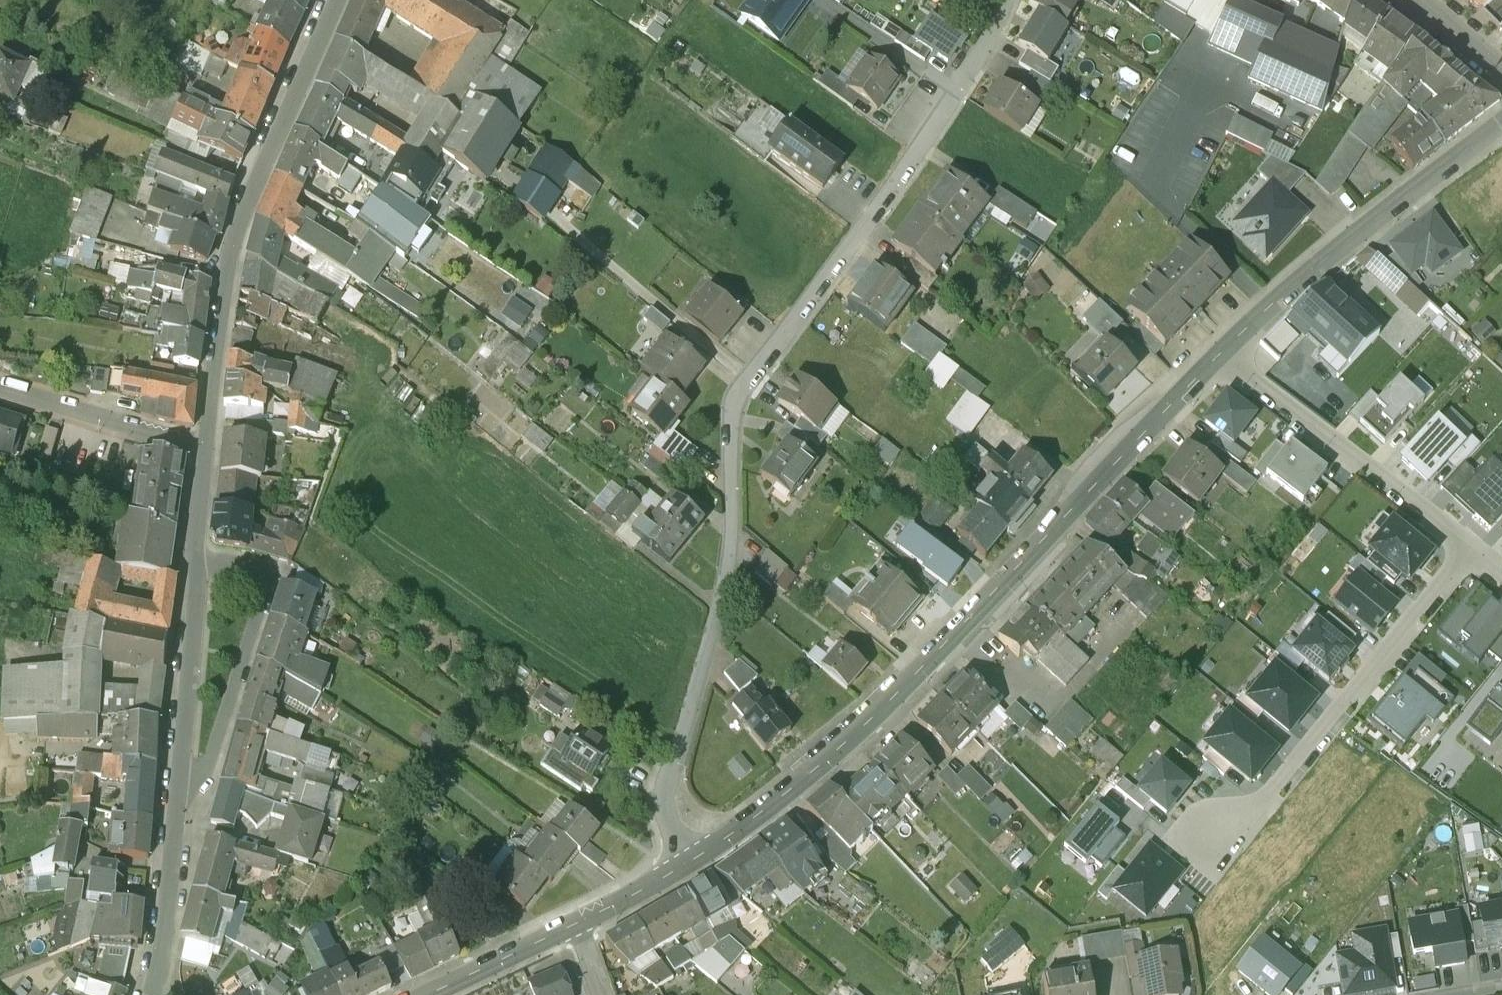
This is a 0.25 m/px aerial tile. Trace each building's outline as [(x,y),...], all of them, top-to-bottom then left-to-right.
[(224,9),(229,0),(207,0),(224,9)] [(264,2),(269,2),(257,29),(259,30),(289,47),(304,15),(277,0),(261,0),(264,2)] [(304,15),(311,0),(277,0),(304,15)] [(337,41),(363,56),(384,8),(392,13),(400,0),(354,0),(337,41)] [(452,0),(400,0),(392,13),(450,50),(462,31),(493,50),(504,33),(503,32),(452,0)] [(742,15),(778,41),(791,24),(786,20),(800,0),(753,0),(742,15)] [(1028,5),(1038,11),(1063,26),(1074,9),(1068,5),(1071,0),(1031,0),(1028,5)] [(1162,5),(1183,17),(1193,0),(1166,0),(1162,5)] [(1239,4),(1231,0),(1219,25),(1264,46),(1270,49),(1278,31),(1282,24),(1239,4)] [(1325,10),(1344,23),(1354,0),(1311,0),(1325,10)] [(1367,0),(1354,0),(1344,23),(1345,23),(1345,25),(1368,43),(1387,14),(1367,0)] [(1480,14),(1493,0),(1465,0),(1480,14)] [(1480,14),(1499,33),(1501,30),(1501,0),(1493,0),(1480,14)] [(1018,45),(1027,51),(1048,64),(1048,63),(1069,29),(1063,26),(1038,11),(1018,45)] [(1368,43),(1354,64),(1381,84),(1382,84),(1417,36),(1387,14),(1368,43)] [(916,42),(931,52),(948,62),(957,49),(959,50),(965,41),(931,18),(916,42)] [(493,50),(488,58),(506,70),(529,34),(510,22),(503,32),(504,33),(493,50)] [(1299,32),(1282,24),(1278,31),(1296,40),(1299,32)] [(257,29),(251,25),(249,29),(257,34),(259,30),(257,29)] [(1264,46),(1219,25),(1209,44),(1255,65),(1264,46)] [(289,47),(259,30),(257,34),(253,43),(243,39),(234,42),(226,62),(242,70),(274,84),(289,47)] [(429,83),(423,93),(434,100),(453,114),(467,92),(488,58),(493,50),(462,31),(450,50),(429,83)] [(901,32),(895,42),(924,62),(931,52),(916,42),(901,32)] [(1456,69),(1417,36),(1382,84),(1402,101),(1403,100),(1420,83),(1423,86),(1433,95),(1456,69)] [(363,56),(337,41),(317,86),(342,100),(348,87),(357,92),(362,78),(374,85),(383,68),(363,56)] [(190,44),(182,57),(200,67),(207,53),(190,44)] [(1338,51),(1319,45),(1310,67),(1331,76),(1333,69),(1338,51)] [(1270,49),(1264,46),(1255,65),(1249,78),(1322,111),(1329,82),(1331,76),(1310,67),(1270,49)] [(1027,51),(1019,65),(1031,73),(1049,84),(1058,69),(1048,63),(1048,64),(1027,51)] [(14,104),(31,70),(31,69),(0,53),(0,98),(14,104)] [(900,80),(869,57),(868,58),(870,60),(861,72),(859,71),(847,87),(846,89),(856,97),(877,111),(900,80)] [(506,70),(488,58),(467,92),(519,126),(540,91),(506,70)] [(408,84),(383,68),(374,85),(424,115),(434,100),(423,93),(408,84)] [(31,69),(31,70),(14,104),(0,98),(0,112),(24,122),(46,76),(31,69)] [(1347,74),(1333,69),(1331,76),(1329,82),(1338,89),(1347,74)] [(1456,69),(1433,95),(1441,102),(1473,83),(1456,69)] [(210,103),(188,93),(184,101),(212,114),(253,134),(274,84),(242,70),(225,111),(210,104),(210,103)] [(429,83),(414,73),(408,84),(423,93),(429,83)] [(847,87),(827,73),(818,85),(849,107),(856,97),(846,89),(847,87)] [(1049,84),(1031,73),(1018,94),(1038,106),(1040,108),(1053,87),(1049,84)] [(148,91),(113,74),(105,91),(140,108),(147,111),(147,110),(157,88),(151,85),(148,91)] [(1018,94),(1001,83),(983,111),(1020,134),(1038,106),(1018,94)] [(1473,83),(1441,102),(1466,127),(1498,102),(1473,83)] [(1381,84),(1362,111),(1348,133),(1366,147),(1371,152),(1407,105),(1408,104),(1407,103),(1403,100),(1402,101),(1382,84),(1381,84)] [(342,100),(317,86),(301,120),(327,136),(336,118),(344,101),(342,100)] [(1423,86),(1407,103),(1408,104),(1407,105),(1416,113),(1433,95),(1423,86)] [(157,88),(147,110),(172,122),(183,100),(157,88)] [(409,140),(403,150),(433,168),(441,154),(485,182),(519,126),(467,92),(453,114),(434,100),(424,115),(409,140)] [(184,101),(183,100),(172,122),(173,123),(192,132),(201,136),(212,114),(184,101)] [(758,100),(731,137),(763,161),(771,151),(778,141),(758,126),(770,110),(758,100)] [(409,140),(344,101),(336,118),(399,157),(403,150),(409,140)] [(1466,127),(1441,102),(1421,118),(1423,120),(1443,145),(1466,127)] [(172,122),(147,110),(147,111),(140,108),(137,114),(171,129),(173,123),(172,122)] [(790,124),(770,110),(758,126),(778,141),(771,151),(822,189),(842,162),(790,123),(790,124)] [(58,114),(49,133),(68,140),(77,122),(58,114)] [(212,114),(201,136),(198,142),(216,149),(241,160),(242,160),(253,134),(212,114)] [(1272,136),(1235,117),(1226,135),(1263,153),(1272,136)] [(327,136),(301,120),(296,131),(319,144),(318,147),(321,149),(327,136)] [(1443,145),(1423,120),(1391,143),(1413,169),(1443,145)] [(192,132),(173,123),(171,129),(170,132),(188,140),(192,132)] [(319,144),(296,131),(276,176),(302,190),(313,166),(319,165),(341,179),(348,166),(321,149),(318,147),(319,144)] [(188,140),(170,132),(165,144),(168,145),(184,152),(188,140)] [(201,136),(192,132),(188,140),(184,152),(206,161),(216,149),(198,142),(201,136)] [(1348,133),(1326,166),(1343,183),(1366,147),(1348,133)] [(235,182),(203,170),(206,161),(184,152),(168,145),(157,175),(161,176),(182,185),(209,195),(227,202),(235,182)] [(576,167),(547,145),(513,201),(543,220),(567,181),(576,167)] [(399,157),(381,187),(410,206),(433,168),(403,150),(399,157)] [(1302,173),(1270,158),(1256,172),(1271,186),(1272,185),(1282,195),(1302,173)] [(1343,183),(1326,166),(1315,183),(1329,197),(1343,183)] [(600,185),(576,167),(567,181),(591,198),(600,185)] [(989,203),(948,172),(919,210),(956,238),(977,211),(981,214),(989,203)] [(182,185),(161,176),(155,191),(178,197),(182,185)] [(302,190),(276,176),(257,218),(281,234),(282,235),(283,233),(295,208),(302,190)] [(1271,186),(1235,224),(1248,236),(1244,240),(1264,258),(1278,243),(1278,242),(1303,214),(1282,195),(1272,185),(1271,186)] [(433,223),(410,206),(381,187),(356,223),(395,251),(408,260),(433,223)] [(1036,214),(1002,192),(992,208),(1026,230),(1036,214)] [(227,202),(209,195),(205,212),(200,230),(215,235),(220,237),(228,202),(227,202)] [(172,205),(153,198),(149,212),(163,217),(168,219),(172,205)] [(81,201),(70,235),(93,242),(104,209),(81,201)] [(205,212),(173,202),(172,205),(168,219),(179,223),(200,230),(205,212)] [(350,251),(322,229),(323,227),(317,223),(319,218),(306,210),(303,214),(295,208),(283,233),(342,271),(343,271),(353,257),(348,253),(350,251)] [(956,238),(919,210),(907,227),(911,230),(897,249),(905,255),(934,277),(944,264),(942,262),(959,240),(956,238)] [(634,213),(627,221),(639,230),(645,222),(634,213)] [(1407,234),(1389,246),(1401,262),(1403,260),(1413,274),(1436,257),(1442,266),(1461,253),(1432,215),(1416,227),(1415,230),(1409,234),(1407,234)] [(168,219),(163,217),(160,229),(175,235),(179,223),(168,219)] [(281,234),(257,218),(247,256),(278,274),(298,287),(313,295),(321,282),(289,265),(278,257),(281,234)] [(200,230),(179,223),(175,235),(170,249),(195,257),(196,256),(207,260),(215,235),(200,230)] [(353,257),(343,271),(368,288),(375,279),(387,261),(395,251),(356,223),(354,223),(348,233),(362,243),(353,257)] [(1228,278),(1193,245),(1177,262),(1174,260),(1143,292),(1145,295),(1129,312),(1139,321),(1164,346),(1228,278)] [(1413,291),(1365,248),(1353,258),(1403,302),(1413,291)] [(410,263),(395,251),(387,261),(403,273),(410,263)] [(141,256),(135,255),(133,265),(138,267),(141,256)] [(934,277),(905,255),(895,268),(928,292),(938,280),(934,277)] [(278,274),(247,256),(240,292),(267,300),(273,302),(278,274)] [(180,268),(173,266),(172,271),(158,268),(156,278),(155,288),(181,294),(182,294),(187,275),(187,274),(179,273),(180,268)] [(876,267),(847,306),(884,333),(885,332),(880,328),(900,301),(905,304),(913,294),(876,267)] [(156,278),(131,271),(127,288),(152,294),(154,289),(181,295),(181,294),(155,288),(156,278)] [(187,274),(187,275),(182,293),(185,294),(183,314),(161,310),(158,328),(172,330),(181,332),(204,337),(210,293),(211,281),(187,274)] [(420,315),(375,279),(368,288),(413,324),(420,315)] [(336,291),(321,282),(313,295),(328,303),(336,291)] [(530,283),(519,301),(526,305),(513,328),(527,336),(551,296),(530,283)] [(1358,315),(1323,284),(1291,312),(1309,328),(1327,345),(1358,315)] [(313,295),(298,287),(287,309),(319,324),(330,304),(328,303),(313,295)] [(718,296),(708,288),(683,317),(718,346),(742,316),(718,296)] [(748,306),(726,288),(718,296),(740,314),(748,306)] [(1403,302),(1376,331),(1390,344),(1427,304),(1413,291),(1403,302)] [(240,292),(237,312),(246,314),(246,315),(256,318),(260,319),(266,318),(282,325),(287,309),(267,300),(240,292)] [(1100,301),(1083,319),(1102,338),(1119,320),(1100,301)] [(319,324),(287,309),(282,325),(281,325),(311,339),(319,324)] [(669,324),(651,309),(642,319),(661,334),(669,324)] [(246,314),(237,312),(230,354),(246,358),(256,318),(246,315),(246,314)] [(1309,328),(1291,312),(1260,343),(1276,361),(1309,328)] [(141,318),(125,314),(121,331),(143,334),(145,326),(146,319),(141,318)] [(1358,315),(1327,345),(1347,362),(1335,375),(1349,388),(1390,344),(1376,331),(1358,315)] [(1164,346),(1139,321),(1130,330),(1156,355),(1164,346)] [(946,349),(914,325),(900,345),(932,368),(946,349)] [(158,328),(145,326),(143,334),(146,335),(163,336),(164,329),(158,328)] [(163,336),(146,335),(144,350),(149,351),(154,352),(156,344),(169,347),(172,330),(164,329),(163,336)] [(204,337),(181,332),(172,330),(169,347),(177,348),(174,362),(199,366),(204,337)] [(493,376),(506,362),(517,373),(534,355),(511,333),(481,365),(493,376)] [(705,367),(667,338),(641,369),(657,381),(675,395),(679,399),(705,367)] [(1137,369),(1107,341),(1077,373),(1106,401),(1137,369)] [(246,358),(230,354),(226,375),(261,384),(261,385),(262,385),(267,364),(265,364),(260,362),(246,359),(246,358)] [(956,370),(940,358),(932,368),(949,380),(956,370)] [(292,370),(267,364),(262,385),(261,385),(288,390),(292,370)] [(324,373),(301,364),(293,386),(317,395),(324,373)] [(949,380),(932,368),(924,379),(940,391),(949,380)] [(106,372),(94,370),(90,392),(102,394),(106,372)] [(984,390),(956,370),(949,380),(967,393),(977,400),(984,390)] [(124,373),(111,371),(107,393),(122,396),(122,394),(121,394),(124,373)] [(149,378),(124,373),(121,394),(122,394),(144,399),(149,378)] [(642,399),(655,381),(645,374),(632,392),(642,399)] [(261,384),(226,375),(224,404),(264,408),(265,392),(260,391),(261,385),(261,384)] [(835,405),(796,377),(777,403),(800,420),(816,431),(817,430),(835,405)] [(196,386),(149,378),(144,399),(141,414),(171,423),(193,426),(196,386)] [(1360,422),(1384,445),(1424,402),(1399,379),(1360,422)] [(675,395),(657,381),(633,413),(662,436),(662,437),(664,435),(687,406),(674,396),(675,395)] [(309,398),(292,393),(292,403),(308,406),(309,400),(309,398)] [(977,400),(967,393),(946,422),(967,438),(988,408),(977,400)] [(1254,416),(1225,393),(1202,423),(1233,446),(1254,416)] [(321,405),(309,400),(308,406),(306,419),(318,423),(318,420),(321,405)] [(308,406),(292,403),(290,430),(304,431),(306,419),(308,406)] [(0,416),(0,453),(14,457),(14,456),(8,454),(13,437),(19,439),(24,423),(0,416)] [(318,423),(306,419),(304,431),(316,434),(317,425),(318,423)] [(274,422),(251,420),(250,435),(266,438),(272,438),(274,422)] [(816,431),(800,420),(793,429),(804,437),(819,448),(826,437),(817,430),(816,431)] [(1462,445),(1437,423),(1402,461),(1426,484),(1462,445)] [(793,429),(787,424),(778,436),(787,442),(796,449),(804,437),(793,429)] [(58,434),(47,430),(40,454),(51,457),(58,434)] [(250,435),(226,432),(223,455),(221,473),(255,477),(261,477),(266,438),(250,435)] [(693,457),(664,435),(662,437),(662,436),(653,448),(682,470),(691,459),(691,460),(693,457)] [(796,449),(787,442),(762,477),(790,497),(815,463),(796,449)] [(1266,475),(1285,449),(1276,442),(1254,471),(1264,478),(1266,475)] [(1285,449),(1266,475),(1303,503),(1327,471),(1290,443),(1285,449)] [(976,445),(964,459),(979,472),(991,458),(976,445)] [(138,481),(180,490),(184,458),(156,450),(156,453),(142,452),(138,481)] [(1209,510),(1226,488),(1229,484),(1184,450),(1164,476),(1209,510)] [(1007,472),(991,458),(979,472),(990,481),(1001,491),(1005,485),(1034,509),(1056,482),(1051,472),(1048,474),(1023,453),(1007,472)] [(667,471),(651,457),(643,467),(660,480),(667,471)] [(1455,499),(1490,531),(1501,518),(1501,469),(1491,459),(1455,499)] [(1226,488),(1255,510),(1268,493),(1239,471),(1229,484),(1226,488)] [(221,473),(219,473),(215,507),(251,511),(255,477),(221,473)] [(133,514),(175,528),(180,490),(138,481),(133,514)] [(321,483),(295,481),(292,510),(310,513),(321,483)] [(1001,491),(990,481),(972,504),(978,510),(1006,533),(1008,534),(1014,527),(1019,527),(1034,509),(1005,485),(1001,491)] [(1146,505),(1122,482),(1103,503),(1127,525),(1145,506),(1146,505)] [(647,496),(632,483),(624,494),(639,506),(647,496)] [(606,515),(624,494),(611,484),(586,514),(599,524),(606,515)] [(1146,505),(1145,506),(1156,516),(1159,512),(1158,511),(1170,498),(1159,490),(1146,505)] [(639,506),(655,519),(661,512),(657,509),(662,503),(650,493),(639,506)] [(639,506),(624,494),(606,515),(621,527),(631,516),(639,506)] [(953,511),(935,497),(918,521),(919,523),(935,535),(953,511)] [(682,506),(672,498),(670,501),(666,498),(662,503),(657,509),(661,512),(655,519),(685,544),(703,522),(690,512),(692,509),(685,503),(682,506)] [(1184,509),(1170,498),(1158,511),(1159,512),(1172,523),(1177,518),(1180,514),(1184,509)] [(1127,525),(1103,503),(1085,524),(1108,546),(1127,525)] [(251,511),(215,507),(211,539),(215,545),(246,549),(265,554),(267,532),(248,530),(251,511)] [(292,510),(274,507),(269,527),(304,530),(310,513),(292,510)] [(1006,533),(978,510),(957,535),(962,539),(977,551),(985,558),(1006,533)] [(133,514),(126,511),(122,538),(129,539),(127,555),(125,555),(122,569),(168,576),(170,562),(166,561),(167,551),(171,551),(175,528),(133,514)] [(606,515),(599,524),(614,536),(621,527),(606,515)] [(641,524),(631,516),(621,527),(614,536),(633,552),(641,543),(631,535),(641,524)] [(685,544),(655,519),(646,529),(641,524),(631,535),(668,565),(685,544)] [(935,535),(919,523),(912,532),(937,551),(944,541),(935,535)] [(1431,555),(1392,523),(1370,551),(1408,583),(1431,555)] [(304,530),(269,527),(267,532),(265,554),(289,563),(304,530)] [(961,569),(937,551),(912,532),(910,531),(896,550),(947,589),(961,569)] [(1162,547),(1148,536),(1137,550),(1152,561),(1162,547)] [(957,545),(972,557),(977,551),(962,539),(957,545)] [(1087,545),(1027,608),(1058,637),(1062,640),(1083,618),(1113,586),(1125,573),(1087,545)] [(1179,558),(1162,547),(1152,561),(1157,565),(1153,573),(1163,580),(1179,558)] [(92,561),(44,548),(39,567),(60,573),(57,584),(83,591),(92,561)] [(787,568),(768,552),(760,563),(763,565),(755,574),(771,587),(787,568)] [(1147,567),(1127,553),(1116,566),(1132,578),(1138,579),(1138,578),(1146,583),(1153,573),(1147,568),(1147,567)] [(1357,558),(1348,569),(1357,576),(1375,591),(1384,580),(1357,558)] [(114,568),(92,561),(75,617),(106,627),(106,626),(113,601),(109,586),(111,579),(114,568)] [(122,569),(114,568),(111,579),(123,581),(127,580),(128,576),(145,580),(157,594),(156,609),(170,612),(175,577),(168,576),(122,569)] [(872,585),(863,578),(861,581),(864,583),(849,600),(848,602),(852,605),(877,626),(878,625),(892,636),(922,601),(888,573),(875,590),(870,586),(872,585)] [(1134,579),(1125,573),(1113,586),(1121,593),(1134,579)] [(1333,605),(1370,633),(1395,605),(1375,591),(1357,576),(1333,605)] [(1121,593),(1120,594),(1147,620),(1166,598),(1142,582),(1134,579),(1121,593)] [(316,595),(283,584),(272,617),(291,626),(304,632),(316,595)] [(1488,654),(1501,637),(1501,605),(1501,604),(1497,609),(1491,603),(1494,599),(1477,584),(1436,634),(1454,648),(1462,639),(1469,644),(1461,653),(1478,667),(1488,654)] [(849,600),(832,585),(822,597),(844,615),(852,605),(848,602),(849,600)] [(126,603),(113,601),(106,626),(123,629),(124,625),(126,603)] [(156,609),(126,603),(124,625),(168,633),(170,612),(156,609)] [(1058,637),(1027,608),(1005,632),(1025,650),(1036,660),(1058,637)] [(1328,616),(1319,627),(1346,649),(1355,638),(1328,616)] [(106,627),(75,617),(68,654),(67,672),(67,673),(100,674),(100,658),(117,661),(124,629),(123,629),(106,626),(106,627)] [(291,626),(272,617),(261,650),(288,659),(282,675),(285,676),(321,696),(329,672),(300,661),(295,659),(304,637),(308,639),(309,637),(291,626)] [(1083,618),(1062,640),(1072,650),(1073,649),(1093,628),(1083,618)] [(1319,627),(1311,621),(1301,632),(1306,636),(1292,652),(1328,682),(1337,671),(1339,673),(1345,665),(1343,663),(1351,653),(1346,649),(1319,627)] [(167,637),(124,629),(117,661),(146,666),(164,669),(167,637)] [(1025,650),(1005,632),(998,639),(1018,658),(1025,650)] [(1062,640),(1058,637),(1036,660),(1065,687),(1087,663),(1073,649),(1072,650),(1062,640)] [(1488,654),(1500,663),(1501,661),(1501,637),(1488,654)] [(865,667),(839,645),(818,667),(844,689),(865,667)] [(288,659),(261,650),(257,661),(282,675),(288,659)] [(1418,657),(1380,704),(1383,707),(1405,679),(1429,699),(1437,688),(1438,689),(1446,680),(1418,657)] [(282,675),(257,661),(246,696),(275,706),(280,693),(282,687),(281,686),(285,676),(282,675)] [(757,678),(739,663),(724,675),(739,694),(757,678)] [(112,701),(99,700),(99,720),(109,720),(109,718),(158,720),(164,669),(146,666),(144,702),(111,705),(112,701)] [(1314,701),(1275,670),(1249,701),(1288,732),(1314,701)] [(67,672),(5,675),(4,723),(37,721),(65,720),(67,673),(67,672)] [(100,674),(67,673),(65,720),(99,720),(99,700),(100,674)] [(997,706),(965,674),(942,698),(974,730),(997,706)] [(321,696),(285,676),(281,686),(282,687),(280,693),(315,713),(321,696)] [(1380,704),(1366,721),(1402,750),(1425,722),(1432,728),(1454,701),(1438,689),(1437,688),(1429,699),(1405,679),(1383,707),(1380,704)] [(1490,746),(1501,731),(1501,689),(1497,686),(1465,727),(1490,746)] [(764,707),(751,691),(732,707),(745,723),(742,725),(765,753),(790,732),(767,705),(764,707)] [(565,707),(548,695),(540,706),(558,718),(565,707)] [(275,706),(246,696),(238,725),(284,740),(289,726),(274,720),(278,708),(275,706)] [(974,730),(942,698),(918,722),(950,755),(974,730)] [(1071,701),(1045,730),(1066,749),(1091,720),(1071,701)] [(1032,719),(1015,704),(1004,716),(1020,731),(1032,719)] [(1229,715),(1251,733),(1259,724),(1237,706),(1229,715)] [(1251,733),(1229,715),(1214,734),(1220,738),(1210,751),(1231,768),(1251,784),(1276,753),(1251,733)] [(158,720),(109,718),(109,720),(99,720),(98,736),(115,736),(114,745),(113,760),(125,762),(156,765),(158,720)] [(99,720),(65,720),(37,721),(38,741),(89,742),(98,738),(98,736),(99,720)] [(284,740),(238,725),(230,754),(260,763),(261,762),(272,765),(274,764),(276,756),(296,762),(297,760),(301,746),(284,740)] [(302,732),(289,726),(284,740),(298,745),(302,732)] [(581,730),(562,758),(592,778),(597,770),(601,773),(609,762),(605,759),(611,750),(605,746),(608,741),(591,730),(588,735),(581,730)] [(933,770),(903,738),(875,766),(877,768),(904,796),(905,797),(933,770)] [(1110,742),(1099,754),(1114,768),(1125,755),(1110,742)] [(340,759),(301,746),(297,760),(307,763),(305,770),(334,779),(338,779),(339,774),(336,773),(340,759)] [(1223,778),(1231,768),(1210,751),(1202,760),(1223,778)] [(260,763),(230,754),(222,783),(240,788),(261,793),(266,781),(257,778),(260,763)] [(106,758),(84,755),(81,775),(95,776),(103,777),(105,760),(106,758)] [(741,755),(730,764),(741,778),(752,769),(741,755)] [(113,760),(105,760),(103,777),(103,779),(123,782),(124,777),(125,762),(113,760)] [(156,765),(125,762),(124,777),(129,778),(126,817),(152,819),(156,765)] [(1188,789),(1160,766),(1138,793),(1150,803),(1166,816),(1188,789)] [(904,796),(877,768),(863,781),(860,778),(850,787),(853,790),(841,801),(869,830),(904,796)] [(971,768),(959,780),(965,786),(978,799),(979,801),(991,789),(971,768)] [(959,780),(949,769),(939,779),(948,789),(955,796),(965,786),(959,780)] [(334,779),(305,770),(301,784),(331,792),(334,779)] [(77,774),(68,773),(65,800),(74,801),(77,774)] [(81,775),(77,774),(74,801),(74,805),(91,808),(94,782),(95,776),(81,775)] [(1150,803),(1138,793),(1122,780),(1115,789),(1143,812),(1150,803)] [(279,785),(266,781),(261,793),(261,794),(274,799),(279,785)] [(288,788),(279,785),(274,799),(272,804),(274,805),(289,809),(295,790),(288,788)] [(244,794),(221,787),(211,823),(233,828),(235,819),(237,813),(244,794)] [(841,801),(828,787),(807,807),(828,831),(830,830),(849,850),(871,831),(841,801)] [(991,789),(979,801),(998,821),(1011,809),(991,789)] [(272,804),(244,794),(237,813),(245,816),(257,829),(271,816),(274,805),(272,804)] [(91,808),(74,805),(72,821),(71,826),(82,827),(89,827),(91,808)] [(289,809),(274,805),(271,816),(288,822),(277,856),(279,856),(308,865),(322,820),(289,809)] [(598,829),(570,808),(551,831),(576,851),(580,853),(587,844),(598,829)] [(1118,827),(1097,809),(1063,850),(1085,868),(1091,861),(1115,831),(1118,827)] [(152,819),(126,817),(115,814),(112,854),(148,858),(152,819)] [(823,873),(786,823),(759,843),(778,869),(788,882),(792,885),(802,894),(823,873)] [(1469,853),(1487,850),(1481,823),(1464,827),(1469,853)] [(58,853),(33,864),(37,878),(55,877),(56,877),(57,868),(71,870),(73,871),(82,827),(71,826),(63,825),(58,853)] [(551,831),(548,829),(541,838),(538,836),(527,849),(530,852),(522,862),(546,880),(551,883),(576,851),(551,831)] [(849,850),(846,854),(856,864),(881,842),(871,831),(849,850)] [(1125,840),(1115,831),(1091,861),(1101,869),(1125,840)] [(242,846),(208,838),(194,892),(221,899),(231,863),(237,865),(242,846)] [(834,842),(824,853),(831,863),(846,875),(856,864),(846,854),(834,842)] [(759,843),(716,875),(741,896),(769,876),(778,869),(759,843)] [(604,857),(587,844),(580,853),(597,867),(604,857)] [(277,856),(242,846),(237,865),(275,874),(279,856),(277,856)] [(1181,874),(1150,849),(1126,876),(1115,892),(1145,917),(1155,905),(1170,886),(1181,874)] [(522,862),(517,858),(495,886),(524,908),(546,880),(522,862)] [(119,866),(94,863),(91,892),(103,894),(102,907),(114,909),(116,901),(116,900),(119,866)] [(33,864),(24,867),(28,881),(37,878),(33,864)] [(71,870),(57,868),(56,877),(55,877),(54,891),(68,889),(70,881),(71,881),(71,870)] [(778,869),(769,876),(771,880),(770,882),(778,892),(780,895),(792,885),(788,882),(778,869)] [(1107,901),(1115,892),(1126,876),(1117,869),(1098,894),(1107,901)] [(874,899),(846,876),(839,886),(866,908),(874,899)] [(492,891),(475,878),(467,888),(484,901),(492,891)] [(710,879),(687,892),(704,923),(728,909),(722,899),(710,879)] [(68,889),(66,908),(82,904),(86,882),(71,881),(70,881),(68,889)] [(792,885),(780,895),(778,892),(774,895),(785,909),(804,895),(802,894),(792,885)] [(1170,886),(1155,905),(1164,913),(1180,894),(1170,886)] [(221,899),(194,892),(182,938),(210,945),(218,912),(233,915),(236,904),(221,901),(221,899)] [(687,892),(658,909),(676,938),(704,923),(687,892)] [(731,894),(722,899),(728,909),(736,904),(731,894)] [(432,898),(418,905),(421,912),(431,908),(432,910),(436,908),(432,898)] [(145,903),(116,900),(116,901),(114,909),(112,923),(96,921),(91,939),(101,939),(100,946),(107,947),(107,944),(132,947),(133,942),(139,942),(140,927),(142,927),(145,903)] [(100,906),(90,904),(86,919),(96,921),(100,906)] [(241,905),(236,904),(233,915),(231,924),(227,923),(223,937),(247,952),(257,933),(252,930),(243,927),(248,906),(241,905)] [(102,907),(100,906),(96,921),(112,923),(114,909),(102,907)] [(436,908),(432,910),(431,908),(421,912),(430,931),(419,936),(434,967),(459,955),(436,908)] [(676,938),(658,909),(635,922),(653,951),(676,938)] [(1456,918),(1461,946),(1473,944),(1470,927),(1467,909),(1455,911),(1456,918)] [(1480,913),(1482,925),(1486,951),(1488,951),(1499,949),(1500,952),(1501,952),(1501,909),(1480,913)] [(379,923),(389,939),(403,963),(412,977),(421,973),(400,936),(415,929),(406,910),(391,917),(379,923)] [(86,919),(79,918),(73,948),(90,941),(91,939),(96,921),(86,919)] [(1456,918),(1409,926),(1414,957),(1432,953),(1435,970),(1464,965),(1461,946),(1456,918)] [(334,950),(320,922),(310,935),(315,947),(320,956),(334,950)] [(653,951),(635,922),(606,939),(615,954),(628,965),(653,951)] [(1482,925),(1470,927),(1473,944),(1475,955),(1488,952),(1488,951),(1486,951),(1482,925)] [(724,927),(712,935),(718,946),(730,940),(726,932),(724,927)] [(419,936),(415,929),(400,936),(421,973),(434,967),(419,936)] [(1010,930),(999,939),(1003,943),(982,961),(992,973),(1024,947),(1010,930)] [(1338,958),(1344,994),(1351,994),(1394,988),(1384,931),(1362,935),(1365,953),(1338,958)] [(1139,932),(1121,935),(1125,958),(1129,980),(1142,978),(1139,960),(1143,959),(1139,932)] [(1121,934),(1082,941),(1086,964),(1125,958),(1121,935),(1121,934)] [(718,946),(712,935),(699,942),(706,954),(709,952),(713,950),(718,946)] [(381,964),(385,973),(403,963),(389,939),(373,946),(381,964)] [(746,953),(730,940),(718,946),(713,950),(716,953),(724,960),(732,968),(746,953)] [(1262,943),(1238,972),(1267,994),(1279,994),(1298,971),(1262,943)] [(132,947),(107,944),(107,947),(97,982),(106,985),(122,990),(132,947)] [(213,951),(192,945),(187,962),(209,968),(213,955),(214,951),(213,951)] [(320,956),(315,947),(306,951),(314,970),(324,965),(320,956)] [(682,948),(666,957),(675,972),(679,969),(683,967),(690,962),(682,948)] [(334,950),(320,956),(324,965),(330,977),(344,971),(334,950)] [(1139,960),(1142,978),(1144,987),(1146,986),(1148,994),(1178,994),(1176,986),(1179,986),(1174,954),(1143,959),(1139,960)] [(724,960),(707,976),(717,984),(732,968),(724,960)] [(690,962),(683,967),(686,971),(695,966),(690,962)] [(330,977),(339,994),(375,994),(392,987),(385,973),(381,964),(353,978),(349,969),(344,971),(330,977)] [(663,964),(642,977),(656,988),(673,978),(663,964)] [(324,965),(314,970),(318,977),(320,976),(322,980),(330,977),(324,965)] [(237,975),(248,994),(249,994),(252,994),(261,990),(249,968),(237,975)] [(529,983),(534,994),(572,994),(561,969),(529,983)] [(1045,982),(1044,977),(1043,977),(1046,994),(1093,994),(1088,970),(1070,973),(1071,978),(1045,982)] [(77,979),(71,976),(63,986),(76,993),(82,981),(77,979)] [(303,990),(306,994),(339,994),(330,977),(322,980),(303,990)] [(266,990),(272,994),(284,994),(289,990),(278,978),(266,990)] [(91,979),(87,994),(126,994),(127,991),(122,990),(106,985),(97,982),(91,979)]
